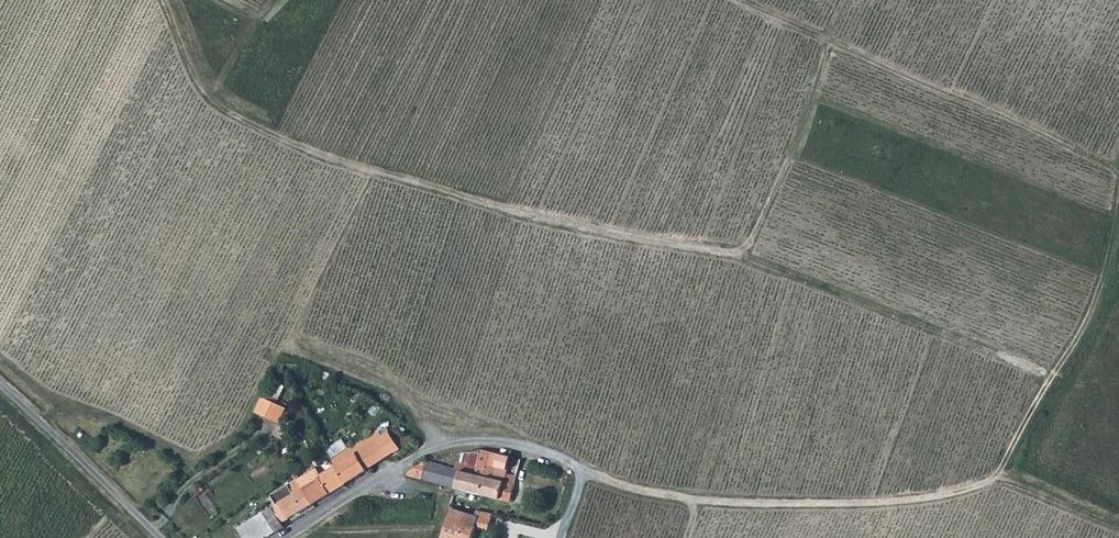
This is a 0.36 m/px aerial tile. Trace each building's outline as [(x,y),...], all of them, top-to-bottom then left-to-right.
[(284,405),(270,415),(287,437),(300,427),(284,405)] [(334,467),(344,484),(413,441),(408,435),(403,439),(397,429),(390,434),(389,432),(383,436),(378,430),(329,460),(334,467)] [(469,473),(514,484),(516,476),(503,472),(507,455),(482,449),(477,466),(456,461),(454,469),(459,470),(469,473)] [(409,470),(407,475),(438,483),(442,466),(442,464),(426,460),(409,470)] [(438,483),(455,487),(459,470),(454,469),(442,466),(438,483)] [(318,477),(313,470),(297,480),(312,504),(344,484),(334,467),(318,477)] [(455,487),(465,490),(469,473),(459,470),(455,487)] [(514,484),(469,473),(465,490),(508,500),(510,501),(514,484)] [(297,480),(269,497),(275,506),(279,504),(289,519),(312,504),(297,480)] [(279,504),(275,506),(271,509),(281,524),(289,519),(279,504)] [(451,507),(441,537),(471,537),(475,525),(479,516),(475,515),(451,507)] [(283,529),(281,524),(271,509),(238,529),(243,537),(264,537),(266,537),(267,537),(268,537),(283,529)] [(477,509),(475,515),(479,516),(475,525),(488,528),(491,512),(477,509)]
